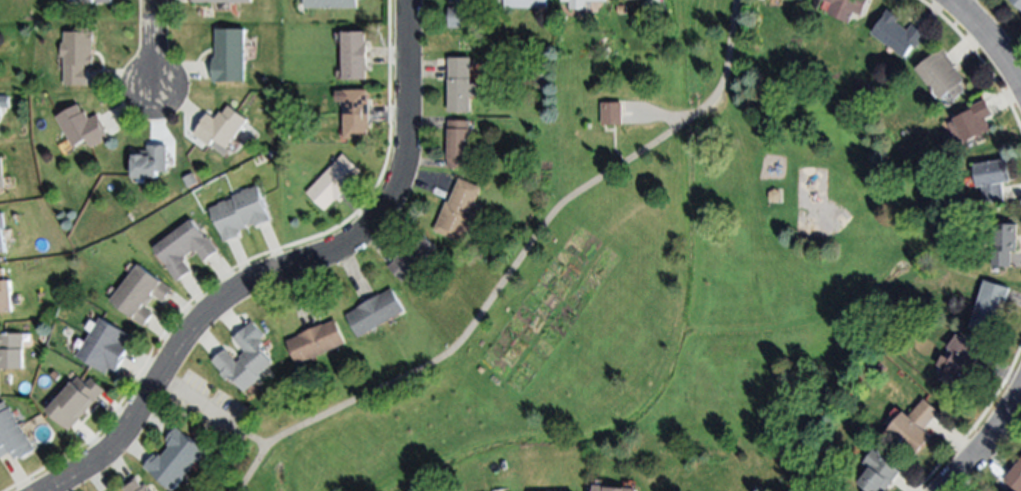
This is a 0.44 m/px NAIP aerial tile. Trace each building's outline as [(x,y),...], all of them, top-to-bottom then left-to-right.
[(305,8),(305,0),(357,0),(357,8),(305,8)] [(458,8),(458,0),(476,0),(477,26),(450,27),(450,8),(458,8)] [(505,8),(505,0),(547,0),(547,8),(505,8)] [(563,2),(563,0),(587,0),(587,9),(571,9),(571,3),(563,2)] [(833,4),(824,0),(868,0),(860,15),(854,12),(849,23),(829,14),(833,4)] [(1020,9),(1010,0),(1020,0),(1020,9)] [(903,58),(872,33),(890,10),(901,19),(898,22),(908,30),(912,25),(926,35),(916,47),(913,45),(903,58)] [(245,28),(246,82),(214,82),(213,58),(216,58),(216,29),(245,28)] [(66,85),(66,57),(63,57),(63,43),(65,43),(66,32),(73,32),(73,29),(92,29),(92,33),(95,33),(95,65),(87,65),(87,68),(91,68),(91,86),(66,85)] [(344,32),(366,32),(367,79),(345,79),(344,32)] [(941,98),(917,68),(942,48),(955,65),(954,66),(965,80),(958,85),(963,91),(953,99),(948,92),(941,98)] [(450,112),(451,58),(471,58),(471,83),(478,84),(478,97),(471,97),(471,112),(450,112)] [(345,90),(368,90),(368,99),(370,99),(370,126),(368,126),(368,138),(345,138),(345,90)] [(10,106),(0,106),(0,95),(11,95),(10,106)] [(991,129),(967,141),(955,119),(972,110),(970,107),(985,99),(992,113),(985,117),(991,129)] [(624,102),(624,124),(603,124),(602,103),(624,102)] [(58,116),(79,104),(85,113),(88,111),(91,118),(98,114),(112,137),(93,149),(88,139),(75,147),(58,116)] [(249,119),(228,148),(217,139),(212,145),(195,133),(209,113),(216,118),(222,111),(224,112),(230,104),(249,119)] [(470,167),(449,167),(449,121),(470,121),(470,167)] [(168,146),(168,170),(159,170),(158,178),(135,178),(135,156),(138,156),(138,150),(148,150),(148,145),(168,146)] [(344,154),(363,172),(327,210),(308,192),(344,154)] [(1005,159),(1009,182),(1001,183),(1004,201),(984,205),(981,186),(978,187),(974,164),(1005,159)] [(482,187),(473,212),(477,214),(466,243),(437,231),(448,202),(451,203),(460,179),(482,187)] [(259,186),(271,221),(256,225),(256,224),(239,229),(240,232),(239,232),(241,236),(224,242),(212,207),(235,199),(234,195),(259,186)] [(775,189),(782,192),(781,199),(775,202),(769,200),(769,192),(775,189)] [(193,219),(217,251),(205,260),(197,251),(196,252),(194,249),(185,256),(187,259),(184,261),(191,270),(179,280),(155,249),(193,219)] [(1016,224),(1016,251),(1011,251),(1011,267),(991,267),(992,250),(995,250),(995,224),(1016,224)] [(438,248),(421,264),(428,271),(416,283),(410,277),(405,282),(390,267),(423,233),(438,248)] [(172,289),(162,302),(154,295),(145,307),(153,314),(144,326),(112,300),(141,264),(172,289)] [(14,312),(0,313),(0,269),(4,269),(5,280),(12,280),(14,312)] [(986,280),(1012,289),(1001,320),(996,319),(991,333),(970,326),(986,280)] [(405,311),(359,338),(346,316),(392,289),(405,311)] [(103,317),(131,335),(127,341),(132,345),(116,371),(111,368),(107,373),(79,356),(103,317)] [(347,343),(298,364),(288,341),(337,319),(347,343)] [(275,361),(260,375),(263,378),(247,393),(239,384),(235,388),(222,374),(223,373),(213,361),(226,349),(240,363),(243,360),(241,357),(247,351),(235,338),(248,327),(258,338),(259,336),(265,343),(261,346),(275,361)] [(24,368),(0,369),(0,343),(1,343),(1,335),(24,334),(24,368)] [(983,351),(973,367),(969,364),(966,369),(977,376),(966,393),(941,377),(945,370),(938,366),(957,335),(983,351)] [(107,390),(72,430),(49,410),(80,375),(88,382),(92,377),(107,390)] [(940,412),(925,429),(933,436),(916,455),(888,430),(905,412),(910,416),(926,399),(940,412)] [(11,451),(0,458),(0,405),(6,401),(37,449),(22,458),(20,455),(16,458),(11,451)] [(207,449),(175,490),(146,468),(157,454),(160,457),(162,454),(164,456),(172,446),(170,445),(172,443),(167,440),(178,426),(207,449)] [(882,487),(878,490),(870,490),(859,482),(871,468),(865,463),(875,450),(902,471),(886,490),(882,487)] [(1005,480),(1020,460),(1020,490),(1018,490),(1005,480)] [(147,484),(152,490),(128,490),(125,487),(138,478),(144,486),(147,484)]
